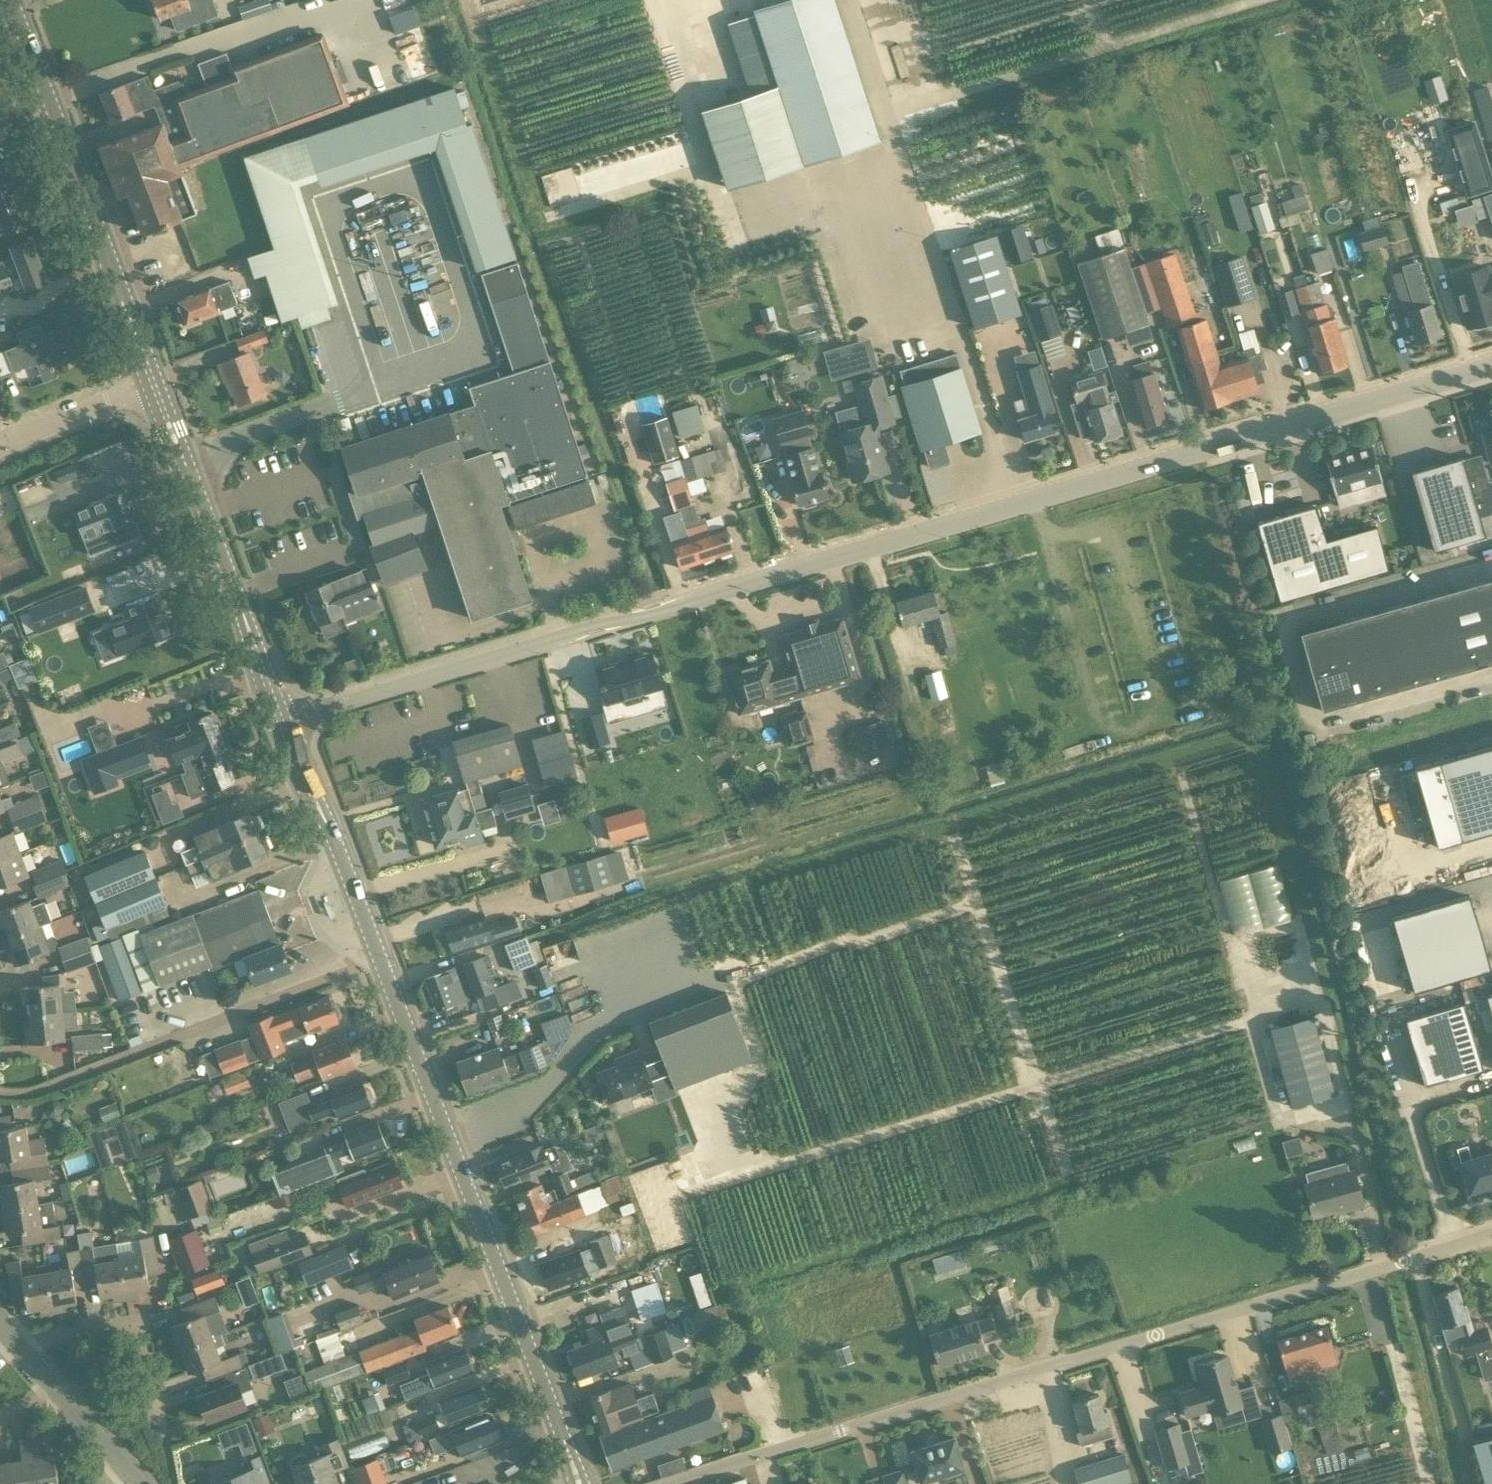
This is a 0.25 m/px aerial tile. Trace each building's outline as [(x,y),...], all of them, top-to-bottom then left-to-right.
[(160,20),(172,15),(177,29),(218,13),(213,0),(152,0),(160,20)] [(272,8),(269,0),(254,0),(239,5),(243,18),(272,8)] [(700,112),(722,178),(725,188),(726,189),(878,139),(876,133),(832,0),(787,0),(752,12),(764,49),(771,72),(747,80),(752,95),(700,112)] [(160,123),(100,146),(116,189),(119,197),(129,194),(144,232),(197,212),(180,165),(284,126),(348,103),(322,33),(303,40),(232,66),(231,66),(235,76),(206,87),(187,94),(175,98),(176,100),(154,108),(160,123)] [(226,53),(197,64),(206,87),(235,76),(231,66),(226,53)] [(102,96),(100,99),(101,103),(105,104),(107,109),(106,109),(106,108),(105,108),(105,109),(104,109),(103,109),(103,110),(102,110),(102,111),(102,112),(105,121),(112,122),(154,106),(154,108),(176,100),(175,98),(187,94),(181,79),(153,90),(148,77),(125,85),(124,83),(101,92),(102,96)] [(1428,96),(1444,91),(1440,78),(1424,83),(1428,96)] [(454,86),(244,156),(274,247),(247,256),(254,277),(265,274),(281,321),(298,315),(302,328),(330,319),(326,306),(339,302),(300,185),(319,178),(322,188),(398,162),(395,153),(468,129),(454,86)] [(1279,113),(1270,116),(1273,124),(1282,121),(1279,113)] [(1445,133),(1466,200),(1491,192),(1491,181),(1473,124),(1445,133)] [(1318,129),(1321,139),(1331,136),(1328,126),(1318,129)] [(479,268),(516,256),(486,164),(448,177),(479,268)] [(28,223),(23,209),(19,210),(9,182),(0,185),(0,235),(5,233),(5,235),(26,227),(25,224),(28,223)] [(1294,197),(1282,201),(1286,216),(1290,227),(1298,224),(1295,213),(1309,208),(1302,183),(1291,187),(1294,197)] [(582,200),(582,188),(549,188),(549,200),(582,200)] [(1491,230),(1491,196),(1471,203),(1477,222),(1488,218),(1491,230)] [(1274,229),(1266,202),(1251,207),(1259,234),(1274,229)] [(1240,232),(1252,229),(1244,204),(1233,207),(1240,232)] [(1202,225),(1208,245),(1219,241),(1213,221),(1202,225)] [(1023,224),(1001,231),(1000,231),(1010,264),(1034,257),(1023,224)] [(1364,249),(1388,242),(1383,226),(1359,233),(1364,249)] [(1124,247),(1123,247),(1117,228),(1095,235),(1101,255),(1077,263),(1102,339),(1150,323),(1146,313),(1131,268),(1124,247)] [(950,249),(975,327),(1022,312),(997,234),(950,249)] [(46,281),(30,240),(10,248),(13,258),(0,263),(0,289),(11,285),(8,279),(19,275),(25,289),(46,281)] [(1310,254),(1317,274),(1333,269),(1326,248),(1310,254)] [(1167,255),(1131,268),(1146,313),(1161,308),(1167,327),(1197,317),(1175,253),(1167,255)] [(1227,305),(1256,296),(1243,256),(1215,265),(1227,305)] [(373,545),(412,532),(441,523),(472,618),(531,599),(500,504),(508,501),(517,528),(597,502),(550,360),(518,262),(481,273),(491,302),(513,372),(469,386),(474,404),(343,447),(358,494),(362,493),(368,512),(363,514),(373,545)] [(1431,304),(1425,285),(1426,285),(1419,262),(1418,262),(1402,266),(1409,290),(1415,309),(1407,312),(1416,343),(1441,336),(1432,304),(1431,304)] [(1489,274),(1487,266),(1452,277),(1467,327),(1477,325),(1478,328),(1491,324),(1491,273),(1489,274)] [(1304,274),(1293,277),(1296,288),(1307,285),(1304,274)] [(229,281),(181,300),(184,308),(181,309),(187,325),(200,320),(241,304),(235,289),(232,290),(229,281)] [(1296,288),(1295,288),(1302,312),(1307,326),(1303,327),(1316,374),(1318,374),(1333,369),(1319,323),(1307,285),(1296,288)] [(1292,289),(1277,294),(1284,317),(1299,312),(1292,289)] [(1052,303),(1029,310),(1039,341),(1062,333),(1052,303)] [(275,313),(264,317),(267,326),(279,323),(275,313)] [(1319,323),(1333,369),(1348,364),(1334,318),(1319,323)] [(1202,358),(1217,353),(1206,319),(1177,328),(1202,408),(1218,403),(1209,373),(1206,374),(1202,358)] [(49,351),(54,363),(58,373),(69,369),(65,359),(76,355),(65,326),(44,334),(40,324),(18,332),(22,344),(6,350),(14,370),(30,364),(31,366),(46,360),(44,353),(49,351)] [(235,339),(241,351),(269,341),(264,329),(235,339)] [(1220,365),(1217,353),(1202,358),(1206,374),(1209,373),(1218,403),(1231,399),(1258,391),(1256,384),(1265,381),(1261,369),(1267,368),(1262,352),(1256,353),(1254,346),(1242,350),(1244,357),(1220,365)] [(844,348),(823,354),(827,366),(836,363),(841,379),(877,369),(873,353),(847,360),(844,348)] [(14,371),(5,350),(0,352),(0,374),(1,376),(14,371)] [(899,371),(905,387),(903,388),(923,449),(924,449),(930,467),(949,461),(943,443),(983,430),(964,369),(963,369),(958,352),(899,371)] [(238,404),(265,394),(250,353),(219,364),(225,380),(228,379),(238,404)] [(1168,419),(1154,372),(1153,372),(1150,361),(1135,365),(1139,377),(1129,380),(1144,426),(1168,419)] [(1024,417),(1019,418),(1025,439),(1053,431),(1049,417),(1047,410),(1053,408),(1039,364),(1034,366),(1020,371),(1024,385),(1023,385),(1027,398),(1032,415),(1024,417)] [(1101,370),(1070,380),(1077,403),(1071,404),(1081,438),(1093,435),(1095,441),(1121,433),(1116,417),(1112,402),(1119,399),(1116,390),(1107,392),(1101,370)] [(878,378),(853,385),(865,424),(840,433),(853,480),(886,470),(875,427),(892,422),(890,419),(901,416),(894,396),(885,399),(878,378)] [(673,412),(674,417),(680,435),(704,428),(696,405),(673,412)] [(806,507),(816,504),(817,499),(828,496),(820,471),(819,471),(812,447),(811,447),(808,435),(809,435),(801,410),(772,419),(780,444),(782,443),(785,455),(792,479),(791,480),(798,505),(802,504),(806,507)] [(655,463),(679,456),(666,416),(642,424),(655,463)] [(1483,434),(1491,463),(1491,432),(1483,434)] [(1381,480),(1383,480),(1372,445),(1325,459),(1335,494),(1357,487),(1361,501),(1384,494),(1381,480)] [(719,448),(680,460),(685,475),(666,482),(665,482),(676,515),(680,513),(683,524),(686,533),(692,531),(702,561),(733,551),(725,526),(709,531),(704,517),(699,519),(687,481),(699,477),(726,469),(719,448)] [(1486,481),(1479,457),(1464,461),(1463,457),(1412,472),(1435,550),(1486,535),(1480,516),(1491,513),(1491,479),(1486,481)] [(685,475),(680,460),(661,466),(666,482),(685,475)] [(91,507),(76,513),(92,555),(140,536),(134,521),(138,520),(127,491),(105,499),(106,501),(91,507)] [(1326,540),(1316,505),(1257,522),(1280,602),(1390,569),(1377,526),(1326,540)] [(686,533),(683,524),(668,529),(681,568),(702,561),(692,531),(686,533)] [(371,546),(373,551),(385,584),(426,568),(418,545),(412,532),(373,545),(371,546)] [(366,568),(307,591),(319,623),(342,614),(346,621),(381,607),(366,568)] [(1300,632),(1322,711),(1491,663),(1491,578),(1300,632)] [(934,590),(896,601),(903,624),(931,616),(940,648),(956,643),(947,611),(940,613),(934,590)] [(133,624),(111,632),(119,655),(141,647),(142,647),(142,648),(174,636),(172,631),(176,629),(171,615),(167,617),(158,592),(125,604),(131,618),(133,624)] [(62,598),(28,611),(37,634),(71,621),(62,598)] [(781,636),(790,665),(792,673),(773,679),(768,661),(740,669),(739,667),(724,671),(728,687),(731,686),(739,714),(859,679),(841,619),(781,636)] [(9,664),(3,651),(0,653),(0,668),(9,664)] [(620,662),(596,669),(603,694),(600,695),(605,712),(630,705),(632,710),(665,700),(653,656),(651,652),(620,662)] [(349,671),(361,667),(357,658),(345,662),(349,671)] [(0,669),(0,676),(2,681),(13,676),(8,666),(0,669)] [(938,674),(937,673),(925,676),(932,701),(944,698),(938,674)] [(788,747),(813,740),(814,740),(806,709),(780,716),(788,747)] [(209,714),(207,710),(196,715),(197,718),(176,727),(178,733),(166,738),(176,763),(182,761),(187,773),(184,774),(193,797),(235,780),(226,759),(230,757),(212,713),(209,714)] [(600,713),(583,718),(591,747),(608,742),(600,713)] [(850,729),(850,731),(857,755),(893,745),(886,719),(850,729)] [(0,728),(0,744),(20,735),(15,722),(0,728)] [(441,804),(482,792),(478,778),(523,765),(510,722),(452,739),(464,782),(466,782),(468,788),(461,790),(460,788),(423,799),(436,846),(452,841),(441,804)] [(140,736),(82,758),(91,781),(149,759),(140,736)] [(19,757),(23,755),(18,741),(0,748),(0,764),(19,757)] [(1414,767),(1437,847),(1491,831),(1491,745),(1414,767)] [(569,752),(540,760),(547,784),(575,775),(569,752)] [(991,785),(1004,781),(999,762),(985,766),(991,785)] [(48,769),(33,774),(36,787),(52,782),(48,769)] [(536,810),(534,805),(528,783),(498,791),(506,819),(536,810)] [(166,790),(151,796),(156,811),(172,805),(166,790)] [(487,808),(482,792),(441,804),(452,841),(465,837),(467,844),(482,840),(479,830),(497,824),(491,806),(487,808)] [(6,806),(7,808),(11,819),(42,808),(37,794),(13,803),(6,806)] [(7,808),(6,806),(13,803),(10,797),(1,800),(0,797),(0,810),(7,808)] [(47,821),(42,808),(11,819),(16,832),(42,823),(47,821)] [(641,809),(604,819),(611,844),(648,834),(641,809)] [(181,852),(186,864),(260,833),(258,831),(263,829),(257,815),(252,817),(251,813),(210,831),(209,828),(193,835),(197,845),(181,852)] [(47,821),(42,823),(46,832),(48,831),(51,830),(47,821)] [(20,853),(12,831),(0,836),(0,861),(20,853)] [(260,833),(186,864),(191,877),(208,870),(213,881),(228,874),(227,872),(269,854),(267,850),(271,849),(265,835),(261,836),(260,833)] [(152,835),(148,836),(146,840),(148,844),(151,845),(155,844),(156,842),(156,839),(154,836),(152,835)] [(95,902),(156,876),(145,850),(84,875),(95,902)] [(0,861),(0,886),(2,885),(3,889),(16,885),(14,880),(29,875),(20,853),(0,861)] [(606,853),(567,865),(575,894),(614,882),(606,853)] [(60,873),(67,870),(62,858),(31,871),(36,883),(60,873)] [(559,893),(552,869),(531,875),(538,900),(559,893)] [(60,873),(36,883),(36,884),(33,885),(38,898),(66,886),(60,873)] [(167,903),(156,876),(95,902),(107,928),(111,939),(163,917),(158,907),(167,903)] [(212,969),(245,957),(245,956),(280,943),(259,888),(192,914),(140,933),(160,985),(211,966),(212,969)] [(1392,917),(1414,992),(1491,968),(1491,967),(1471,894),(1392,917)] [(11,936),(52,920),(45,901),(32,906),(29,899),(0,910),(0,921),(2,925),(6,923),(11,936)] [(454,953),(493,941),(493,942),(520,933),(514,916),(487,924),(484,914),(445,926),(454,953)] [(52,920),(11,936),(16,948),(11,950),(16,964),(55,949),(55,948),(56,944),(57,944),(55,936),(45,940),(39,926),(52,921),(52,920)] [(95,948),(93,944),(90,945),(87,936),(58,947),(63,960),(95,948)] [(97,943),(93,944),(95,948),(99,960),(102,959),(118,1001),(144,991),(123,936),(98,946),(97,943)] [(537,963),(527,936),(505,945),(515,971),(537,963)] [(290,969),(280,943),(245,957),(255,983),(290,969)] [(99,960),(95,948),(63,960),(67,972),(96,962),(95,961),(99,960)] [(489,974),(494,972),(488,955),(427,977),(438,1009),(446,1006),(455,1003),(448,986),(465,980),(466,983),(489,974)] [(546,965),(534,969),(541,988),(554,983),(546,965)] [(499,986),(494,972),(489,974),(466,983),(465,980),(448,986),(455,1003),(456,1002),(477,995),(482,1010),(509,1000),(508,998),(520,995),(515,981),(499,986)] [(32,999),(33,1013),(63,1010),(60,975),(43,977),(44,984),(24,986),(25,1000),(32,999)] [(224,994),(235,990),(233,985),(229,982),(221,985),(224,994)] [(271,1015),(249,1024),(262,1057),(284,1049),(282,1042),(341,1019),(342,1015),(339,1007),(335,1005),(332,1006),(328,995),(272,1017),(271,1015)] [(670,1076),(676,1091),(753,1063),(728,995),(651,1024),(664,1060),(645,1067),(638,1048),(621,1054),(625,1065),(599,1075),(609,1103),(653,1087),(651,1083),(670,1076)] [(455,1003),(446,1006),(448,1012),(458,1008),(456,1002),(455,1003)] [(1463,1003),(1406,1020),(1425,1085),(1483,1068),(1463,1003)] [(63,1011),(63,1010),(33,1013),(34,1027),(28,1027),(29,1042),(65,1039),(64,1029),(78,1027),(77,1010),(63,1011)] [(499,1047),(457,1061),(468,1092),(509,1077),(526,1071),(545,1064),(544,1062),(555,1058),(572,1030),(566,1013),(540,1023),(548,1043),(543,1045),(538,1046),(537,1044),(519,1051),(503,1058),(499,1047)] [(1291,1106),(1334,1094),(1312,1016),(1269,1028),(1291,1106)] [(102,1034),(102,1032),(72,1035),(73,1050),(103,1047),(102,1034)] [(223,1071),(247,1062),(239,1039),(214,1049),(223,1071)] [(324,1077),(356,1065),(346,1039),(313,1051),(315,1056),(293,1064),(298,1078),(321,1070),(324,1077)] [(228,1094),(251,1085),(246,1072),(223,1081),(228,1094)] [(340,1119),(372,1106),(370,1103),(373,1097),(370,1088),(363,1085),(362,1081),(330,1093),(331,1096),(309,1105),(304,1092),(279,1102),(290,1129),(337,1111),(340,1119)] [(64,1107),(60,1100),(53,1099),(47,1102),(45,1109),(49,1115),(56,1117),(62,1114),(64,1107)] [(116,1102),(99,1109),(104,1120),(120,1114),(116,1102)] [(50,1165),(46,1138),(28,1141),(25,1125),(12,1127),(10,1116),(0,1118),(0,1161),(10,1159),(12,1171),(50,1165)] [(284,1193),(287,1192),(343,1170),(338,1156),(352,1151),(355,1158),(387,1145),(377,1121),(345,1133),(346,1136),(324,1145),(319,1132),(268,1151),(284,1193)] [(1291,1155),(1306,1150),(1302,1135),(1286,1139),(1291,1155)] [(567,1170),(567,1171),(574,1168),(566,1151),(561,1146),(556,1146),(555,1144),(537,1151),(535,1147),(496,1162),(504,1185),(544,1170),(544,1169),(550,1166),(554,1175),(567,1170)] [(1347,1156),(1344,1145),(1335,1147),(1338,1158),(1347,1156)] [(1456,1148),(1469,1192),(1491,1185),(1491,1152),(1471,1158),(1467,1145),(1456,1148)] [(393,1161),(366,1172),(365,1168),(337,1179),(338,1182),(337,1182),(346,1205),(366,1196),(367,1198),(402,1185),(393,1161)] [(1305,1184),(1309,1198),(1314,1216),(1343,1208),(1344,1210),(1363,1205),(1353,1171),(1349,1172),(1346,1162),(1305,1173),(1308,1183),(1305,1184)] [(154,1163),(145,1167),(150,1179),(159,1175),(154,1163)] [(12,1171),(14,1182),(1,1184),(3,1196),(0,1196),(0,1210),(38,1204),(34,1179),(42,1178),(52,1177),(50,1165),(12,1171)] [(203,1175),(205,1182),(212,1179),(209,1173),(203,1175)] [(578,1193),(557,1201),(552,1188),(544,1191),(541,1183),(514,1194),(522,1214),(520,1215),(528,1236),(597,1209),(596,1208),(607,1203),(620,1199),(617,1191),(624,1188),(619,1174),(600,1181),(601,1184),(589,1189),(578,1194),(578,1193)] [(175,1189),(187,1220),(214,1209),(202,1179),(175,1189)] [(297,1200),(293,1191),(273,1198),(277,1208),(297,1200)] [(0,1210),(0,1221),(0,1223),(8,1222),(10,1234),(22,1232),(23,1243),(61,1237),(59,1224),(43,1227),(40,1213),(54,1211),(53,1201),(38,1204),(0,1210)] [(623,1205),(624,1206),(626,1214),(629,1213),(632,1212),(635,1211),(632,1202),(629,1203),(629,1204),(627,1204),(623,1205)] [(205,1265),(195,1235),(193,1229),(170,1237),(183,1273),(205,1265)] [(80,1249),(87,1286),(99,1284),(101,1297),(114,1295),(115,1301),(126,1299),(119,1260),(116,1242),(94,1246),(91,1230),(77,1232),(80,1249)] [(250,1244),(253,1252),(242,1256),(249,1275),(312,1252),(304,1231),(287,1238),(285,1231),(250,1244)] [(588,1242),(599,1268),(617,1260),(607,1234),(588,1242)] [(119,1260),(126,1299),(139,1296),(138,1291),(150,1289),(147,1274),(160,1272),(153,1236),(139,1238),(143,1255),(119,1260)] [(297,1261),(306,1285),(353,1267),(344,1243),(297,1261)] [(353,1276),(360,1292),(379,1285),(387,1281),(394,1298),(439,1280),(427,1248),(382,1266),(381,1265),(353,1276)] [(47,1272),(54,1312),(67,1309),(66,1303),(78,1300),(75,1288),(87,1286),(80,1249),(67,1251),(70,1268),(47,1272)] [(579,1249),(539,1263),(548,1288),(588,1274),(579,1249)] [(42,1314),(54,1312),(47,1272),(45,1263),(36,1265),(37,1274),(24,1277),(20,1259),(7,1262),(14,1299),(27,1296),(29,1310),(40,1308),(42,1314)] [(191,1279),(197,1293),(225,1283),(220,1269),(191,1279)] [(249,1276),(237,1281),(242,1294),(254,1289),(249,1276)] [(641,1319),(662,1312),(668,1310),(661,1289),(659,1282),(658,1282),(657,1281),(656,1281),(631,1289),(641,1319)] [(1017,1326),(1009,1299),(1005,1285),(990,1290),(1002,1330),(1017,1326)] [(1434,1294),(1443,1327),(1448,1342),(1462,1338),(1467,1357),(1476,1354),(1483,1378),(1491,1375),(1491,1346),(1486,1326),(1485,1326),(1483,1321),(1478,1318),(1470,1321),(1468,1316),(1466,1317),(1458,1287),(1434,1294)] [(169,1339),(174,1351),(221,1334),(227,1331),(214,1296),(180,1309),(184,1320),(171,1325),(176,1336),(169,1339)] [(334,1310),(340,1330),(341,1330),(364,1322),(357,1302),(334,1310)] [(723,1302),(692,1312),(697,1330),(729,1319),(723,1302)] [(310,1391),(367,1370),(426,1347),(424,1341),(458,1328),(449,1305),(415,1318),(419,1329),(304,1372),(310,1391)] [(591,1341),(569,1349),(579,1377),(617,1363),(615,1357),(612,1350),(621,1347),(624,1354),(628,1352),(634,1369),(664,1358),(673,1355),(672,1352),(663,1329),(663,1328),(654,1331),(644,1335),(645,1337),(637,1339),(632,1325),(628,1314),(587,1329),(591,1340),(591,1341)] [(934,1352),(938,1365),(986,1350),(983,1341),(997,1336),(991,1316),(976,1321),(976,1319),(929,1334),(933,1347),(931,1348),(933,1353),(934,1352)] [(1309,1331),(1277,1341),(1287,1376),(1319,1366),(1337,1361),(1333,1347),(1326,1326),(1309,1331)] [(225,1344),(221,1334),(174,1351),(178,1363),(185,1361),(189,1372),(202,1367),(206,1378),(241,1365),(237,1353),(220,1359),(216,1347),(225,1344)] [(296,1347),(291,1335),(274,1342),(279,1353),(281,1352),(296,1347)] [(854,1361),(849,1345),(834,1349),(839,1365),(854,1361)] [(427,1363),(430,1372),(400,1384),(406,1398),(436,1387),(474,1371),(465,1348),(427,1363)] [(221,1387),(198,1395),(207,1420),(246,1405),(241,1391),(252,1387),(249,1377),(254,1375),(255,1379),(286,1368),(281,1352),(279,1353),(249,1364),(217,1376),(221,1387)] [(1238,1389),(1227,1356),(1198,1364),(1203,1384),(1179,1392),(1187,1415),(1210,1409),(1212,1413),(1241,1404),(1246,1419),(1261,1414),(1252,1385),(1238,1389)] [(388,1385),(411,1376),(405,1359),(382,1368),(388,1385)] [(295,1378),(301,1394),(307,1392),(301,1375),(295,1378)] [(587,1397),(589,1401),(583,1403),(588,1419),(594,1417),(600,1432),(642,1416),(642,1415),(659,1409),(653,1392),(636,1398),(630,1382),(587,1397)] [(449,1424),(488,1409),(478,1384),(439,1399),(449,1424)] [(365,1396),(369,1410),(385,1406),(382,1392),(365,1396)] [(1072,1401),(1082,1431),(1076,1432),(1081,1446),(1114,1435),(1110,1424),(1111,1423),(1107,1409),(1103,1410),(1098,1393),(1072,1401)] [(692,1402),(601,1435),(613,1468),(664,1450),(706,1435),(723,1429),(711,1395),(692,1402)] [(416,1419),(422,1435),(441,1427),(434,1412),(416,1419)] [(273,1424),(268,1413),(253,1419),(258,1430),(273,1424)] [(491,1416),(452,1431),(452,1429),(429,1438),(435,1454),(458,1445),(461,1454),(500,1439),(491,1416)] [(1291,1447),(1281,1417),(1262,1423),(1272,1453),(1291,1447)] [(247,1421),(234,1426),(243,1453),(257,1448),(247,1421)] [(1178,1423),(1155,1430),(1166,1468),(1185,1463),(1179,1440),(1183,1439),(1178,1423)] [(1336,1423),(1322,1428),(1330,1450),(1344,1445),(1336,1423)] [(30,1438),(37,1483),(60,1483),(55,1454),(43,1456),(40,1436),(30,1438)] [(912,1452),(917,1469),(904,1473),(903,1470),(884,1476),(886,1483),(938,1483),(936,1476),(945,1473),(946,1477),(960,1472),(959,1469),(961,1468),(962,1469),(964,1468),(963,1466),(962,1466),(954,1439),(954,1437),(952,1437),(952,1438),(938,1442),(927,1445),(913,1450),(913,1449),(911,1450),(912,1452)] [(30,1438),(20,1440),(23,1459),(12,1461),(15,1483),(37,1483),(30,1438)] [(1476,1442),(1489,1483),(1491,1483),(1491,1438),(1476,1442)] [(309,1461),(307,1456),(302,1454),(293,1457),(291,1462),(293,1467),(292,1467),(298,1483),(337,1483),(332,1470),(346,1465),(337,1441),(322,1447),(325,1455),(309,1461)] [(1124,1452),(1073,1468),(1078,1483),(1133,1483),(1124,1452)] [(666,1470),(687,1465),(685,1457),(664,1462),(666,1470)] [(214,1483),(268,1483),(267,1483),(258,1458),(242,1464),(245,1472),(214,1483)] [(355,1468),(361,1483),(386,1483),(378,1460),(355,1468)] [(12,1461),(0,1463),(0,1483),(15,1483),(12,1461)]
